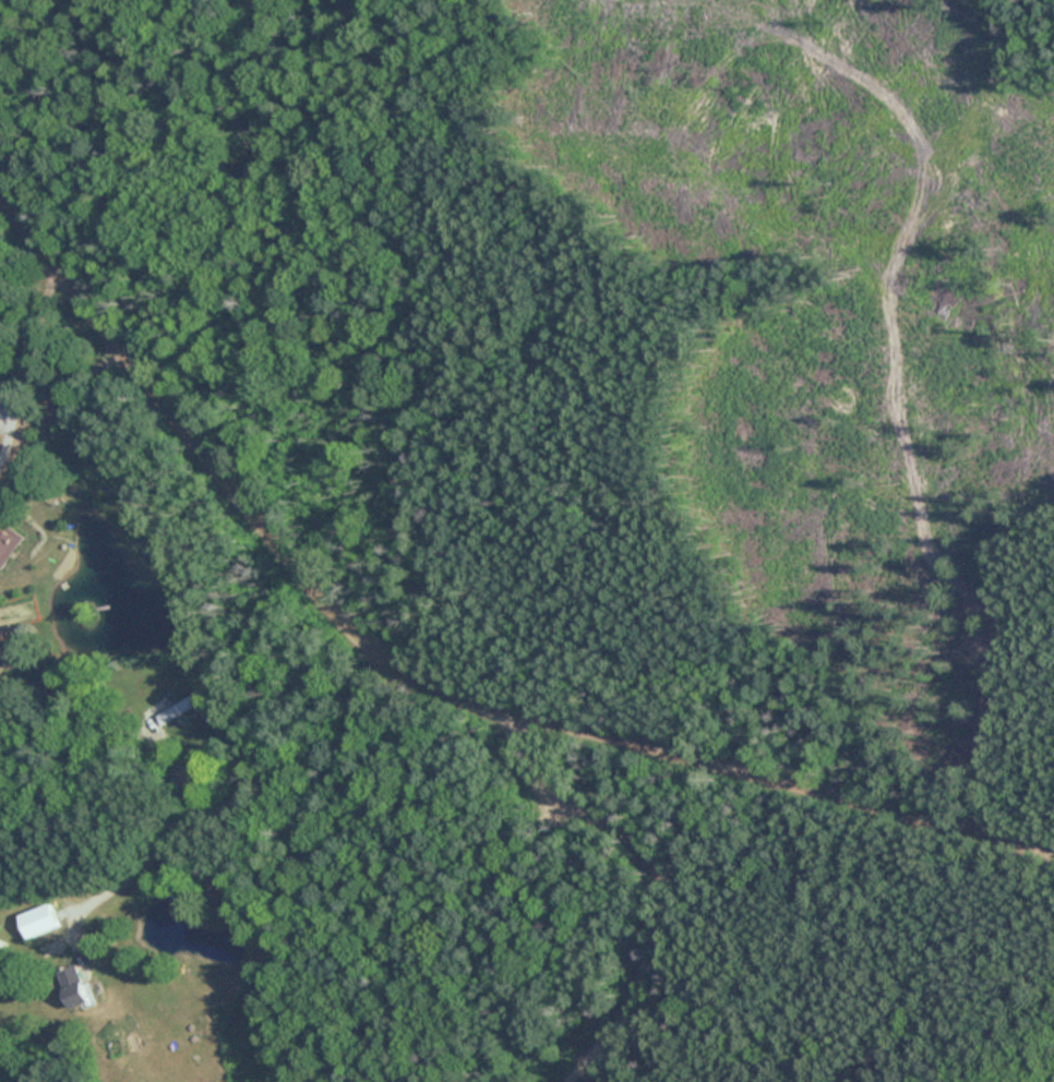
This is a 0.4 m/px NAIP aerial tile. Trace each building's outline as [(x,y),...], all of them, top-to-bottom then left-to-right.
[(3,522),(0,526),(0,569),(25,539),(3,522)] [(197,701),(191,693),(160,718),(166,725),(197,701)] [(27,939),(58,927),(49,904),(18,916),(27,939)] [(72,1007),(90,999),(74,964),(56,973),(72,1007)]
